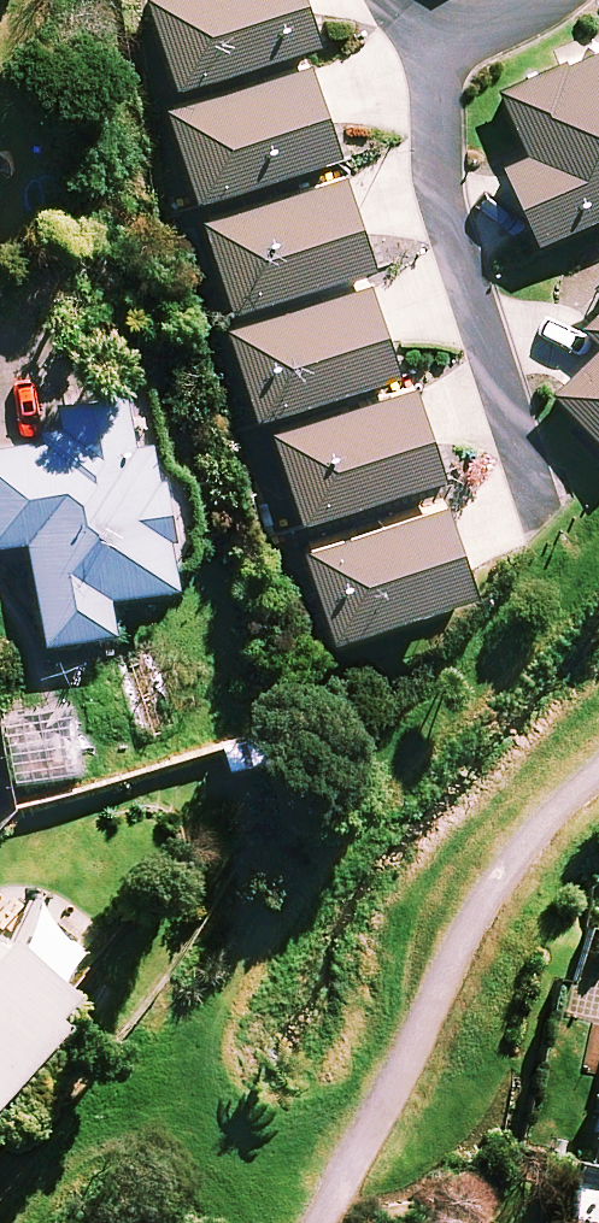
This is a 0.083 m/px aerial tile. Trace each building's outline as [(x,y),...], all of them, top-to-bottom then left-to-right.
[(305,0),(151,0),(175,78),(316,35),(305,0)] [(502,91),(529,152),(504,163),(538,239),(598,212),(598,48),(502,91)] [(337,144),(309,58),(168,104),(196,190),(337,144)] [(371,256),(344,169),(203,213),(231,300),(371,256)] [(397,363),(370,276),(229,321),(256,407),(397,363)] [(583,323),(598,339),(598,308),(583,323)] [(555,391),(598,436),(598,348),(555,391)] [(441,467),(413,379),(272,424),(300,512),(441,467)] [(142,386),(60,399),(64,429),(0,439),(0,542),(30,537),(45,637),(115,626),(109,588),(180,577),(168,501),(160,502),(142,386)] [(474,583),(445,495),(303,542),(332,630),(474,583)] [(61,1024),(54,1017),(71,996),(50,977),(77,946),(40,913),(15,891),(0,908),(0,1092),(61,1024)] [(585,1171),(575,1219),(594,1222),(598,1222),(598,1174),(585,1171)]
